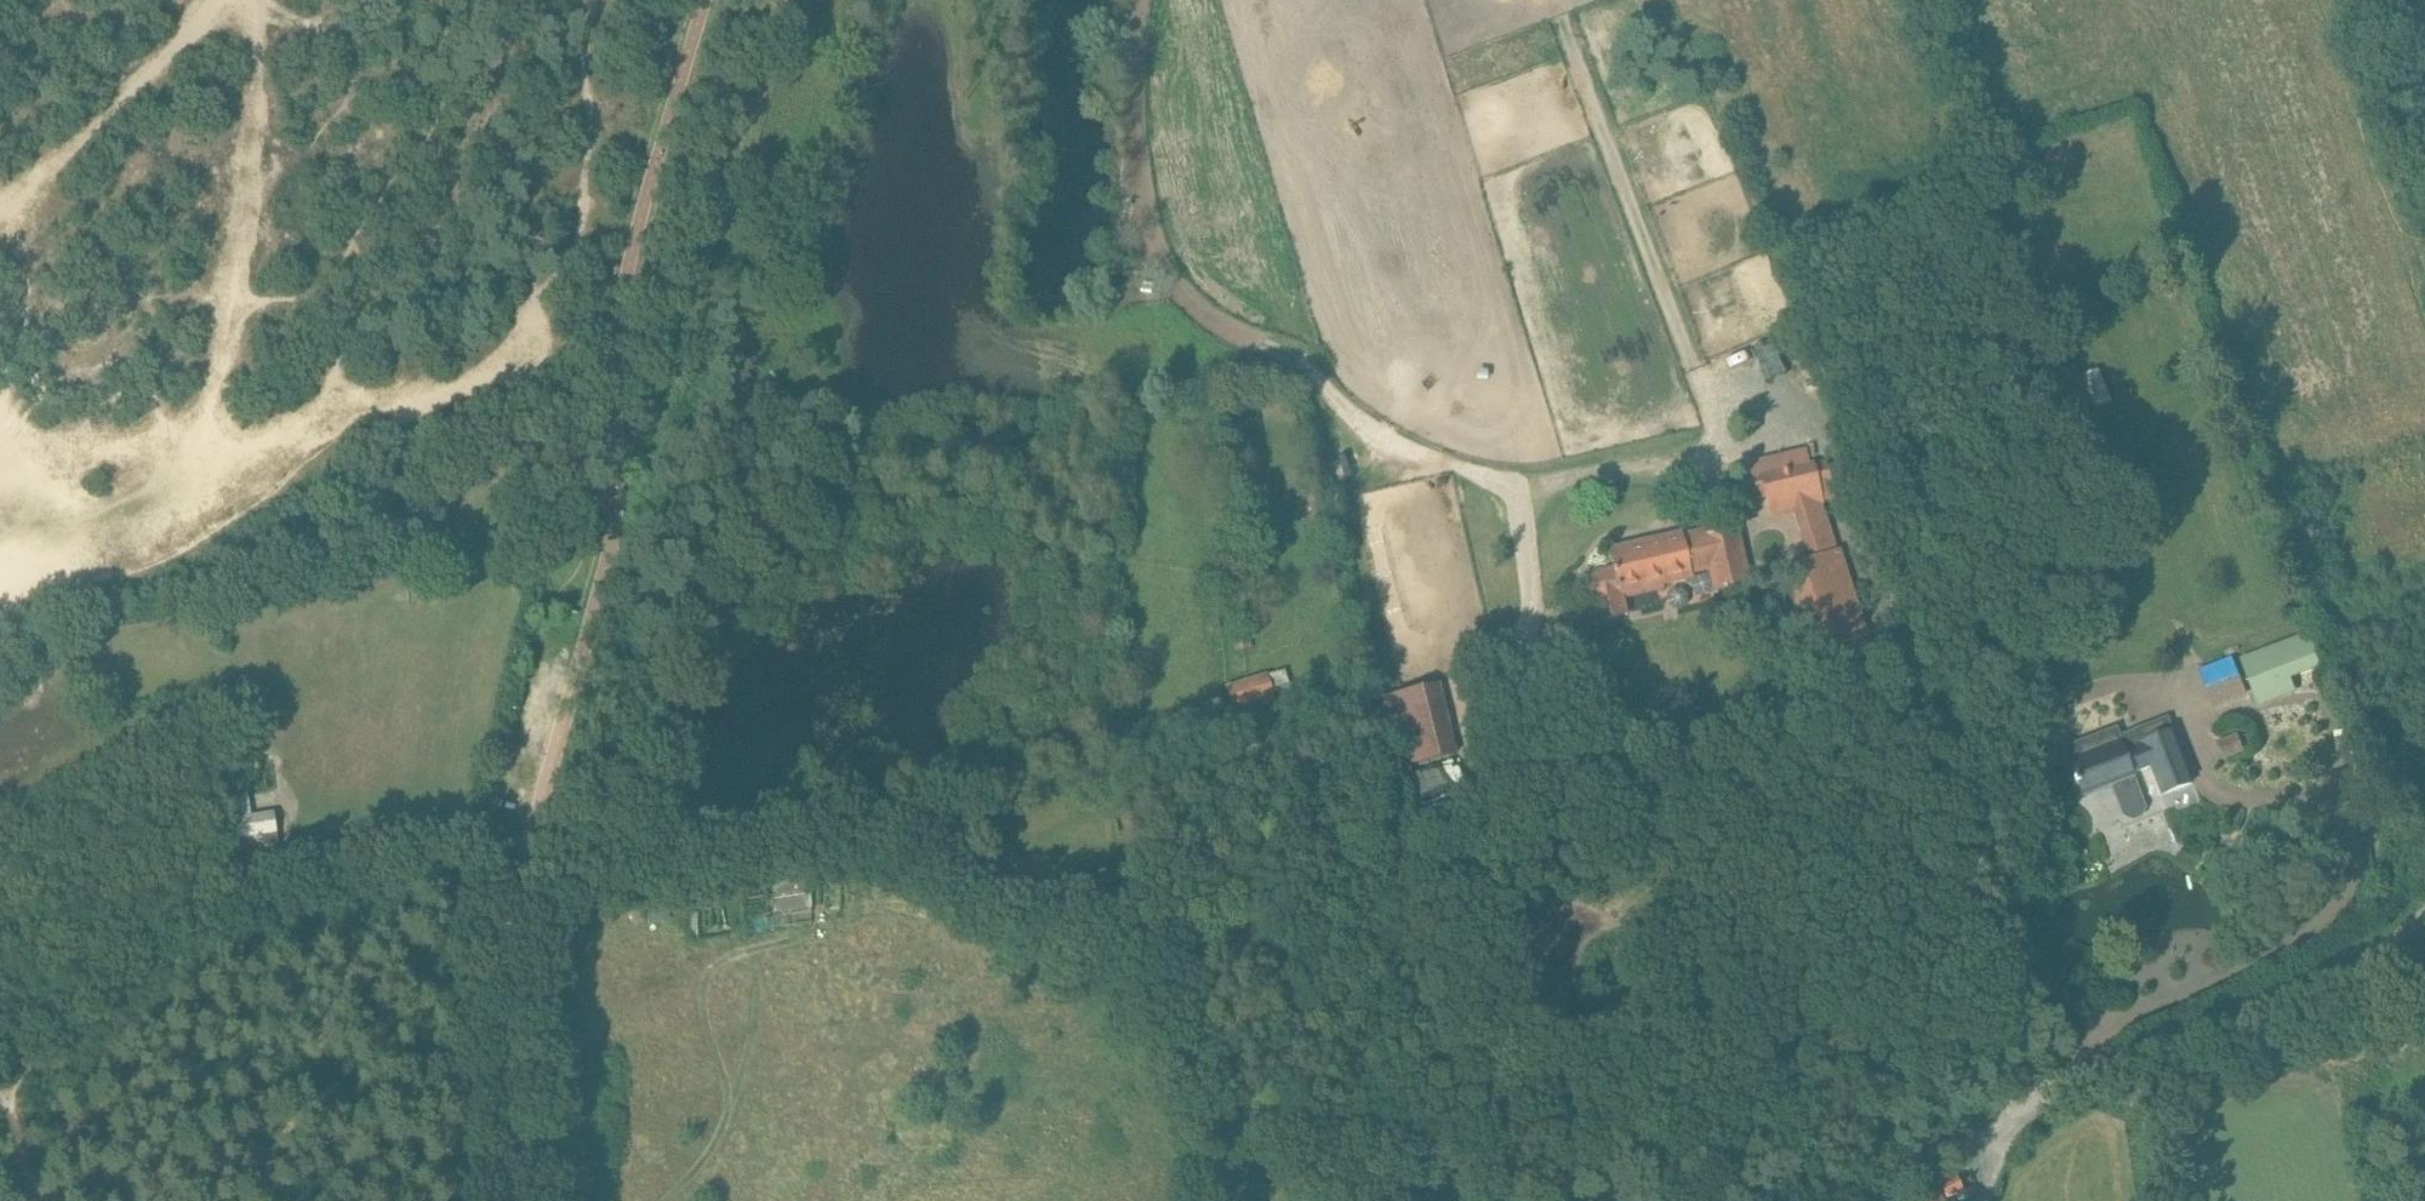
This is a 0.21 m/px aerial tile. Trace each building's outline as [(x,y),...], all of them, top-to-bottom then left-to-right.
[(2102,368),(2083,374),(2095,408),(2114,401),(2102,368)] [(1807,449),(1749,464),(1753,481),(1761,479),(1766,500),(1767,504),(1795,497),(1814,558),(1837,550),(1823,506),(1824,506),(1823,502),(1835,499),(1826,462),(1815,464),(1814,463),(1810,464),(1807,449)] [(1614,566),(1589,572),(1600,619),(1628,613),(1624,594),(1691,578),(1689,569),(1708,564),(1715,592),(1750,584),(1737,530),(1703,538),(1701,531),(1682,536),(1681,533),(1610,549),(1614,566)] [(1809,559),(1785,567),(1814,654),(1868,636),(1840,549),(1837,550),(1814,558),(1809,559)] [(2310,632),(2240,658),(2259,706),(2297,692),(2292,679),(2323,667),(2310,632)] [(1268,673),(1226,687),(1234,714),(1235,716),(1277,702),(1274,693),(1290,689),(1285,671),(1269,676),(1268,673)] [(1379,690),(1395,764),(1449,752),(1433,679),(1379,690)] [(2116,727),(2062,749),(2076,784),(2078,783),(2083,795),(2111,783),(2115,792),(2123,796),(2132,793),(2135,784),(2132,773),(2150,766),(2161,795),(2192,783),(2184,760),(2167,717),(2120,736),(2116,727)] [(2226,756),(2250,749),(2244,732),(2221,739),(2226,756)] [(248,790),(214,795),(217,820),(215,820),(221,850),(241,847),(240,839),(263,835),(265,847),(279,845),(277,833),(274,812),(252,816),(248,790)] [(204,862),(187,866),(189,877),(207,873),(204,862)] [(776,913),(807,909),(802,878),(771,883),(776,913)] [(669,906),(649,907),(650,923),(671,921),(669,906)] [(1958,1176),(1940,1185),(1947,1198),(1964,1190),(1958,1176)]
